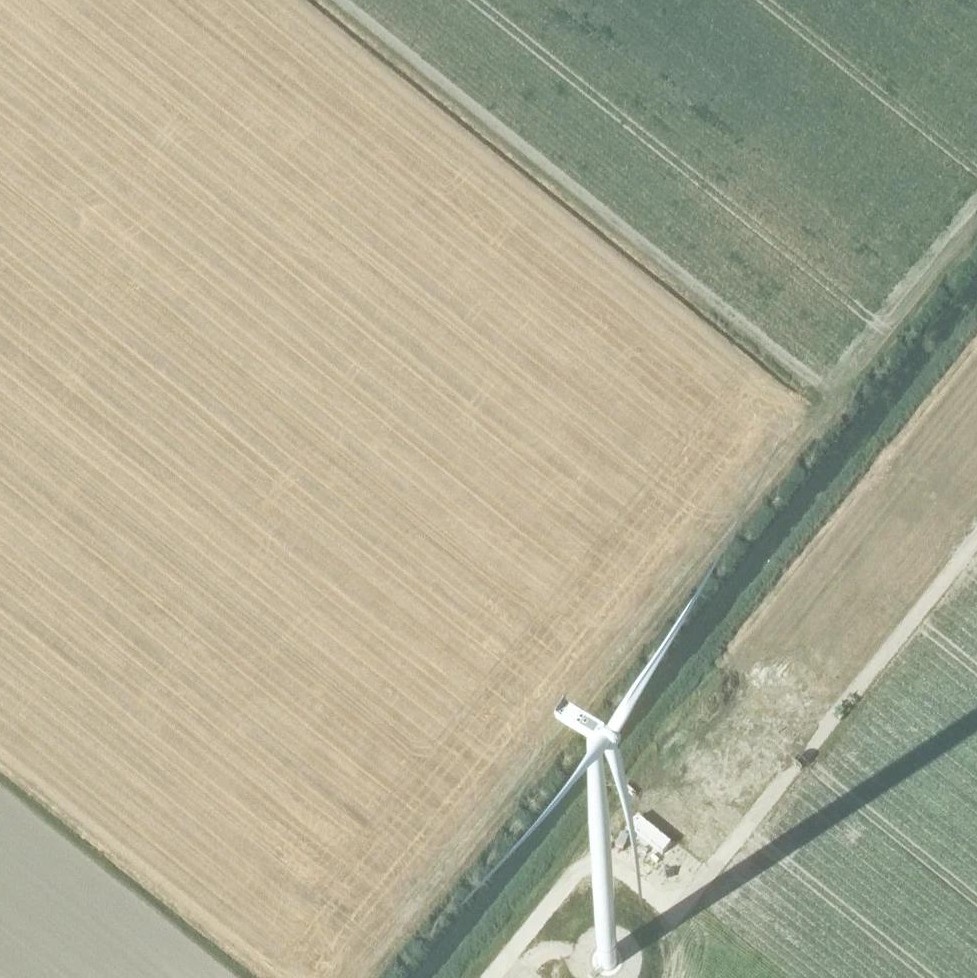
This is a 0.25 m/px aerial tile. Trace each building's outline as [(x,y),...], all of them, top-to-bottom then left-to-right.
[(665,852),(632,826),(623,836),(656,863),(665,852)] [(597,959),(597,961),(597,963),(598,964),(599,966),(600,967),(601,969),(602,970),(604,970),(606,971),(607,971),(609,971),(611,970),(612,970),(614,969),(615,967),(616,966),(617,964),(617,963),(618,961),(617,959),(617,957),(616,956),(615,954),(614,953),(613,952),(611,951),(609,951),(607,951),(606,951),(604,951),(602,952),(601,953),(600,954),(599,956),(598,957),(597,959)]
